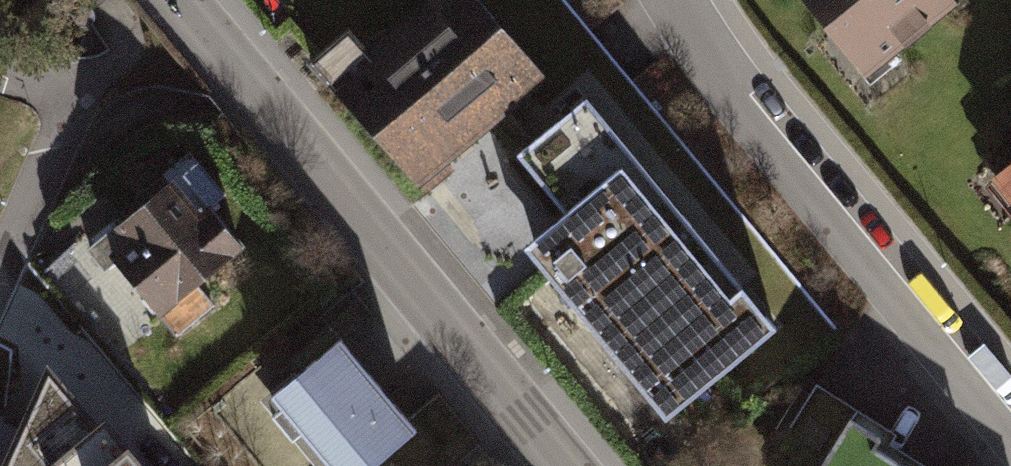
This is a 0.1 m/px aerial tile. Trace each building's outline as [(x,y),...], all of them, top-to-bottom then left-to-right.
[(474,0),(435,0),(368,57),(348,33),(311,65),(419,192),(545,84),(474,0)] [(869,84),(962,9),(955,0),(801,0),(869,84)] [(780,341),(588,105),(518,162),(567,223),(526,257),(668,431),(780,341)] [(994,186),(1010,206),(1010,172),(994,186)] [(177,173),(89,246),(106,269),(120,258),(161,311),(247,241),(211,198),(204,204),(177,173)] [(274,388),(341,465),(374,465),(425,423),(347,331),(274,388)] [(814,381),(788,425),(819,444),(805,465),(933,465),(889,440),(895,430),(814,381)] [(0,438),(0,442),(20,465),(94,465),(130,436),(93,393),(80,404),(59,383),(0,438)]
